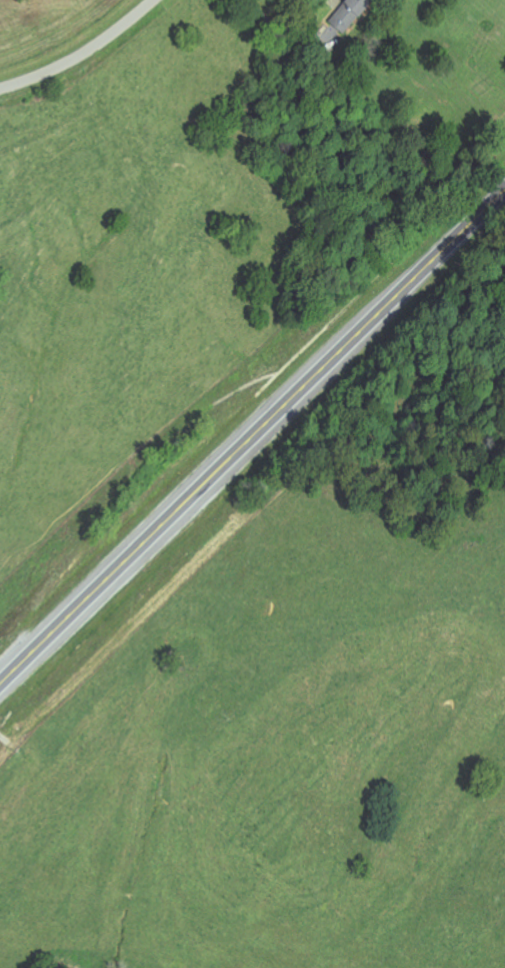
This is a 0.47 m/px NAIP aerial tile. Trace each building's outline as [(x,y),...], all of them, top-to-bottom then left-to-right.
[(331,23),(347,35),(374,0),(349,0),(331,23)]
